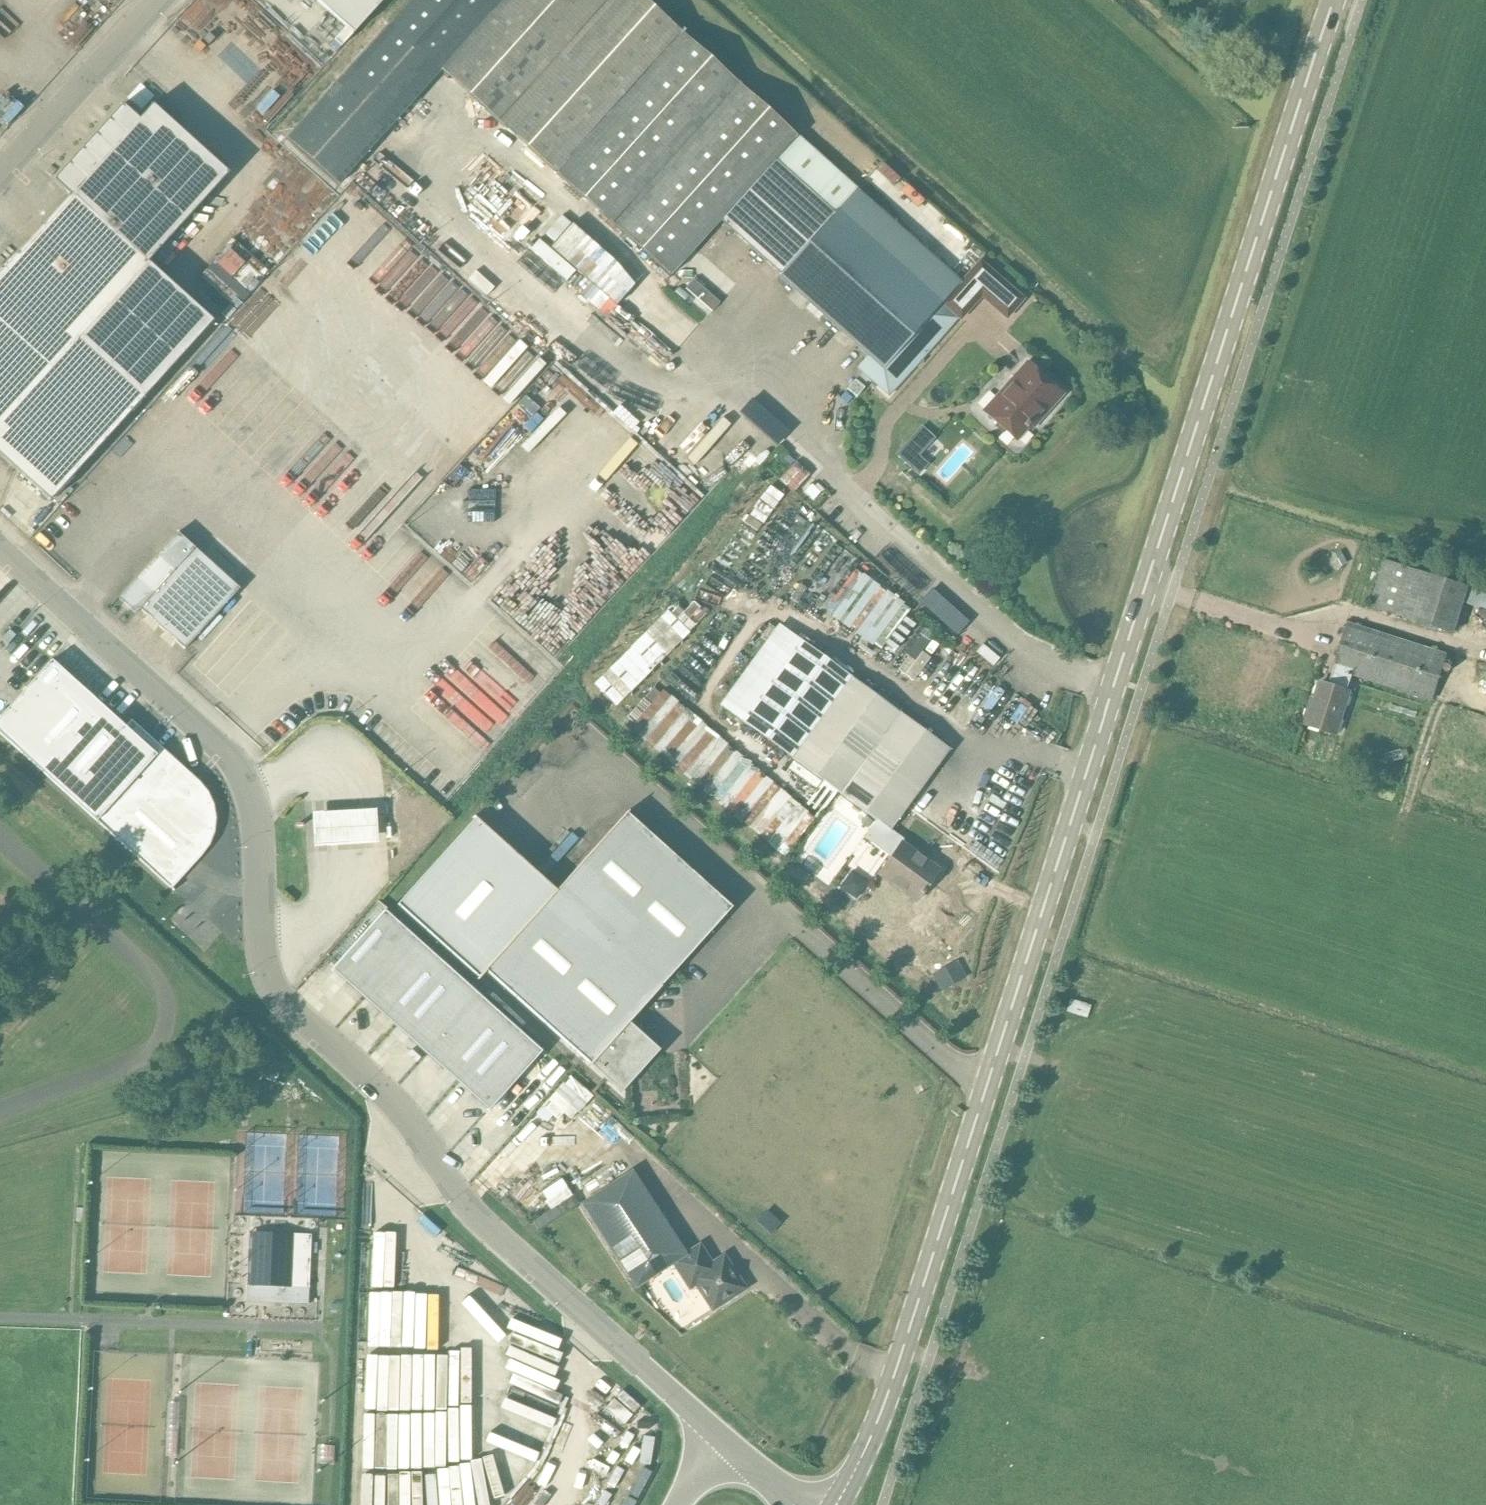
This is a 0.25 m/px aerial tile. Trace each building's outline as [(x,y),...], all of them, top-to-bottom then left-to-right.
[(889,396),(956,320),(940,306),(962,281),(798,134),(797,135),(645,0),(412,0),(287,138),(339,185),(442,70),(670,276),(720,220),(780,274),(778,276),(868,356),(858,368),(889,396)] [(353,35),(384,0),(316,0),(353,35)] [(50,501),(213,321),(148,262),(228,173),(152,104),(139,119),(122,104),(54,179),(71,194),(0,273),(0,455),(50,501)] [(465,205),(479,202),(476,182),(461,185),(465,205)] [(465,201),(455,210),(493,252),(507,240),(480,211),(477,214),(465,201)] [(580,294),(606,318),(635,285),(616,262),(571,223),(550,248),(589,282),(580,294)] [(237,243),(214,267),(233,285),(256,261),(237,243)] [(444,301),(457,288),(428,260),(415,273),(444,301)] [(943,304),(961,319),(981,296),(1007,318),(1024,299),(980,261),(943,304)] [(708,380),(720,368),(676,328),(665,341),(708,380)] [(984,411),(1017,440),(1046,408),(1049,410),(1063,394),(1028,363),(984,411)] [(918,474),(926,465),(918,457),(905,446),(897,456),(918,474)] [(820,493),(812,485),(805,492),(814,500),(820,493)] [(178,533),(119,598),(136,613),(141,609),(185,649),(240,589),(194,547),(178,533)] [(1485,611),(1485,583),(1470,578),(1468,585),(1385,559),(1369,608),(1455,634),(1465,604),(1485,611)] [(879,874),(916,902),(940,870),(903,843),(905,840),(891,830),(950,749),(801,639),(780,623),(720,705),(741,720),(740,721),(876,820),(863,837),(891,857),(879,874)] [(1433,702),(1448,654),(1348,623),(1334,665),(1328,685),(1320,683),(1312,708),(1310,707),(1305,724),(1337,734),(1350,692),(1347,691),(1352,676),(1433,702)] [(656,628),(614,666),(634,689),(676,651),(656,628)] [(1003,678),(994,690),(933,643),(925,655),(930,659),(911,684),(970,729),(992,701),(1007,712),(1022,692),(1003,678)] [(0,718),(0,734),(67,795),(170,888),(171,887),(194,862),(198,858),(200,855),(201,853),(204,850),(207,846),(208,843),(210,840),(210,838),(211,837),(213,833),(213,831),(214,827),(214,826),(214,823),(214,820),(214,814),(213,810),(213,807),(211,804),(210,800),(209,798),(208,795),(207,794),(207,792),(205,791),(203,789),(202,787),(201,785),(200,784),(132,722),(127,728),(52,661),(0,718)] [(820,811),(655,685),(625,724),(790,850),(820,811)] [(485,970),(621,1093),(659,1050),(629,1022),(732,907),(626,812),(556,891),(474,818),(396,904),(478,977),(485,970)] [(377,813),(312,817),(314,851),(378,848),(377,813)] [(384,910),(331,969),(363,998),(416,938),(384,910)] [(416,938),(363,998),(394,1026),(447,966),(416,938)] [(943,988),(967,975),(959,960),(935,972),(943,988)] [(447,966),(394,1026),(426,1054),(479,994),(447,966)] [(479,994),(426,1054),(457,1082),(510,1022),(479,994)] [(510,1022),(457,1082),(489,1110),(542,1050),(510,1022)] [(532,1181),(552,1210),(577,1193),(557,1164),(532,1181)] [(687,1255),(686,1254),(632,1170),(581,1203),(635,1288),(674,1263),(687,1255)] [(261,1233),(259,1286),(271,1287),(270,1303),(308,1304),(311,1235),(261,1233)] [(699,1245),(686,1254),(687,1255),(674,1263),(690,1288),(696,1284),(712,1309),(744,1289),(723,1256),(711,1264),(699,1245)] [(407,1335),(410,1301),(377,1298),(372,1352),(383,1353),(383,1342),(395,1343),(396,1334),(407,1335)] [(437,1425),(442,1466),(465,1464),(460,1422),(437,1425)]
